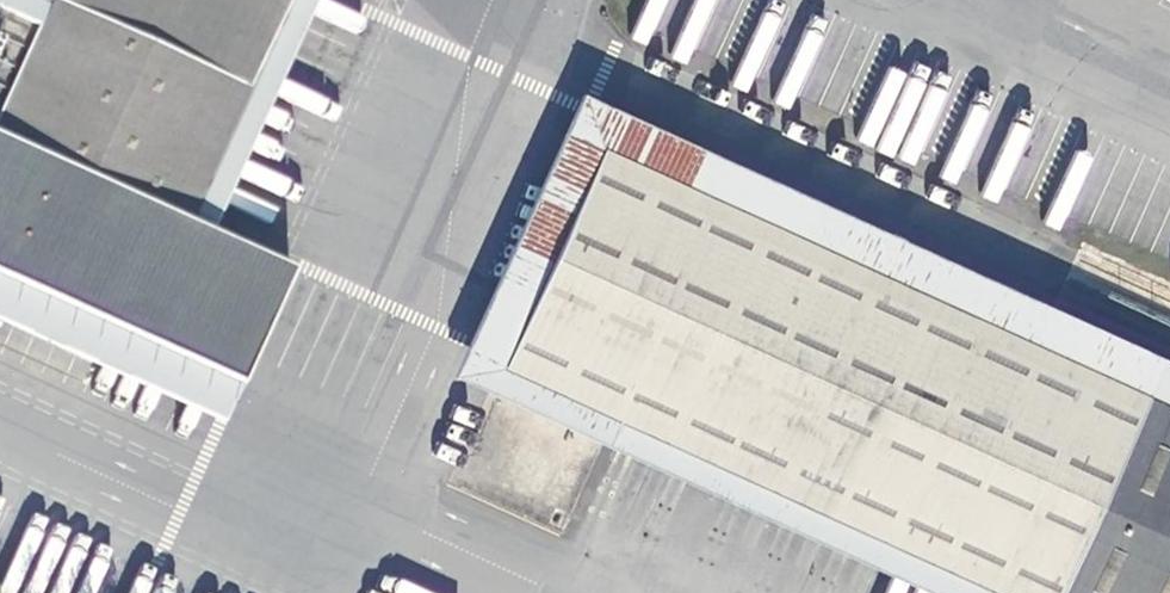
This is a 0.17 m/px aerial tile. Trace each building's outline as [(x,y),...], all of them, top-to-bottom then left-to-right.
[(241,388),(291,278),(208,240),(181,227),(282,0),(0,0),(0,281),(241,388)] [(208,240),(316,0),(282,0),(181,227),(208,240)] [(354,31),(361,14),(325,0),(321,0),(315,16),(354,31)] [(1053,310),(579,94),(450,376),(922,592),(990,592),(498,367),(599,147),(1036,346),(1053,310)] [(599,147),(498,367),(990,592),(1169,592),(1169,408),(1143,396),(1160,359),(1053,310),(1036,346),(599,147)] [(241,388),(0,281),(0,329),(223,428),(241,388)] [(1160,359),(1143,396),(1169,408),(1169,363),(1160,359)]
